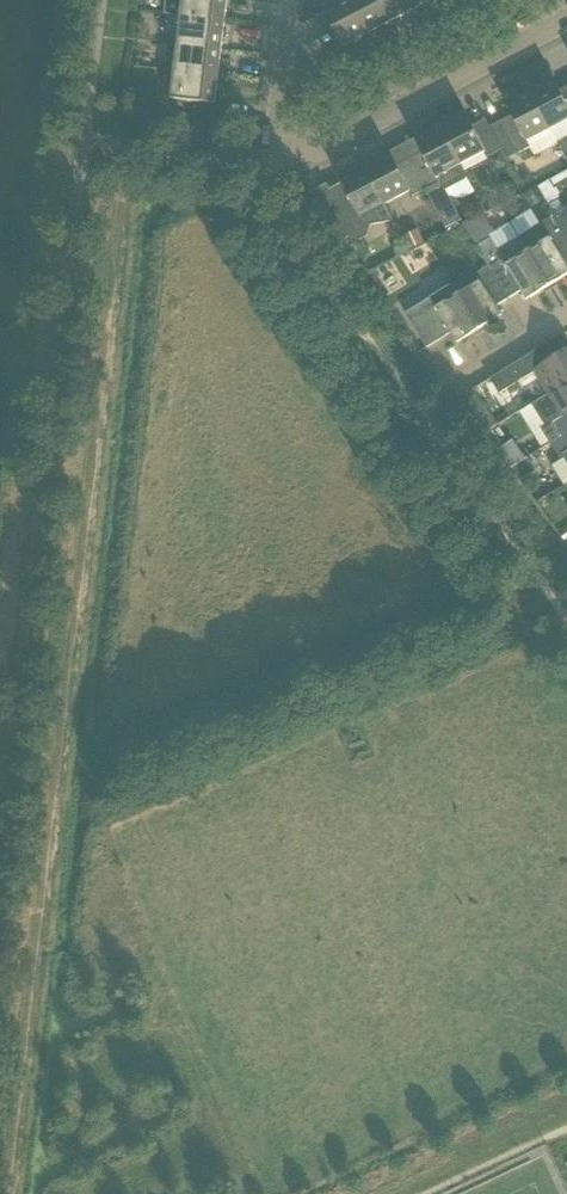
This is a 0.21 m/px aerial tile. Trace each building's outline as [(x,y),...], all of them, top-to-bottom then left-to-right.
[(227,0),(183,0),(181,17),(225,22),(227,0)] [(352,0),(347,0),(326,11),(344,46),(369,33),(352,0)] [(382,0),(352,0),(369,33),(393,20),(382,0)] [(413,0),(382,0),(393,20),(417,8),(413,0)] [(221,49),(225,22),(181,17),(178,44),(221,49)] [(218,76),(221,49),(178,44),(175,71),(218,76)] [(215,104),(218,76),(175,71),(172,99),(215,104)] [(561,90),(554,79),(531,91),(551,129),(566,121),(566,87),(561,90)] [(551,129),(531,91),(507,104),(513,115),(490,127),(502,150),(513,144),(518,154),(531,148),(528,141),(551,129)] [(490,127),(486,119),(473,126),(465,112),(440,125),(461,164),(486,152),(488,157),(502,150),(490,127)] [(423,152),(410,159),(426,189),(448,229),(461,221),(447,195),(444,190),(468,177),(461,165),(461,164),(440,125),(415,138),(423,152)] [(426,189),(410,159),(397,166),(390,151),(365,164),(386,204),(410,191),(413,197),(426,189)] [(508,167),(501,154),(488,161),(494,174),(508,167)] [(394,220),(386,204),(365,164),(339,178),(342,182),(347,192),(320,206),(313,192),(312,192),(333,233),(341,242),(346,238),(351,234),(349,229),(363,222),(365,226),(371,224),(394,220)] [(520,179),(526,189),(536,183),(530,173),(520,179)] [(554,216),(566,237),(566,208),(554,216)] [(566,254),(566,237),(554,216),(539,226),(520,237),(550,286),(566,275),(566,264),(562,257),(566,254)] [(418,231),(401,239),(407,252),(424,244),(418,231)] [(550,286),(520,237),(499,250),(491,238),(476,247),(488,266),(489,266),(509,299),(522,291),(527,300),(550,286)] [(407,254),(400,241),(363,259),(370,272),(407,254)] [(503,315),(497,306),(509,299),(489,266),(488,266),(477,274),(481,281),(459,295),(480,329),(503,315)] [(480,329),(459,295),(453,284),(405,314),(427,348),(452,333),(458,343),(480,329)] [(566,382),(566,351),(552,360),(544,348),(562,336),(562,335),(543,346),(490,379),(500,394),(535,372),(548,394),(566,382)] [(548,394),(541,398),(532,404),(546,426),(541,428),(551,443),(560,437),(566,433),(566,382),(548,394)] [(475,419),(488,411),(474,389),(462,397),(475,419)] [(498,452),(511,471),(525,461),(512,442),(498,452)] [(525,461),(511,471),(520,484),(537,473),(528,460),(525,461)]
